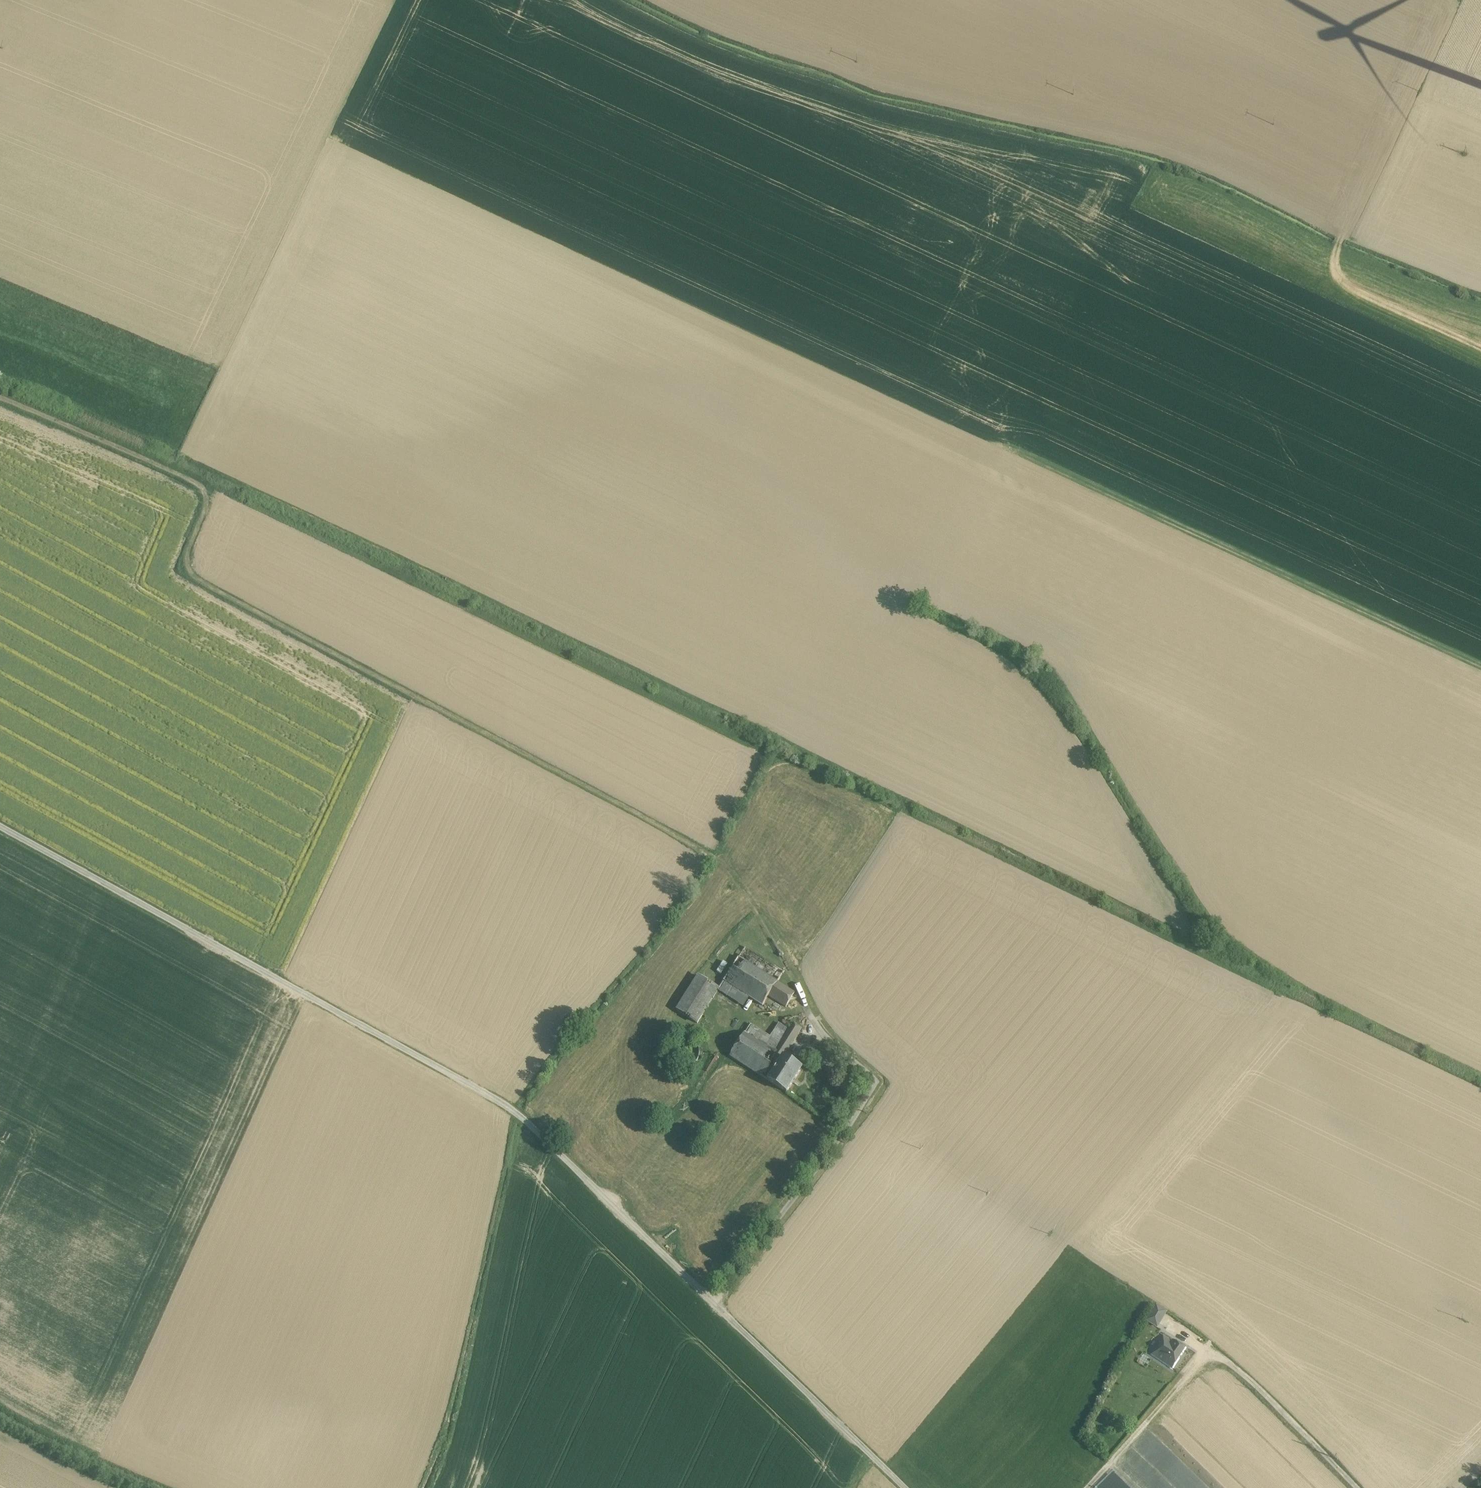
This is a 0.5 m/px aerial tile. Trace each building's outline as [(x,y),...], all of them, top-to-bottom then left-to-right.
[(751,955),(747,962),(739,957),(724,981),(748,997),(762,1006),(768,996),(777,982),(782,975),(751,955)] [(718,989),(697,976),(676,1010),(697,1023),(718,989)] [(748,997),(724,981),(718,989),(743,1005),(748,997)] [(795,993),(777,982),(768,996),(786,1007),(795,993)] [(751,1022),(744,1033),(775,1052),(790,1028),(779,1020),(771,1034),(751,1022)] [(790,1028),(775,1052),(783,1058),(802,1029),(793,1023),(790,1028)] [(783,1058),(775,1052),(744,1033),(729,1056),(768,1081),(783,1058)] [(802,1069),(783,1058),(768,1081),(787,1093),(802,1069)] [(1158,1303),(1147,1321),(1159,1328),(1169,1310),(1158,1303)] [(1163,1337),(1152,1356),(1165,1364),(1177,1344),(1173,1341),(1172,1342),(1163,1337)] [(1177,1344),(1165,1364),(1173,1369),(1186,1349),(1177,1344)]
